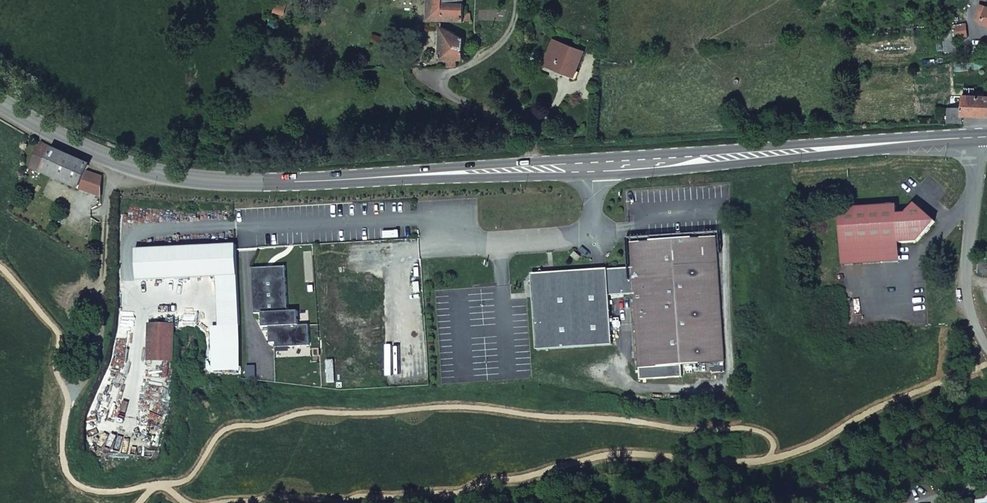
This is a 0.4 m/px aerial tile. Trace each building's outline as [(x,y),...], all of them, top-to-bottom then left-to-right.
[(454,4),(454,0),(427,0),(427,20),(467,20),(467,11),(462,11),(463,4),(454,4)] [(965,23),(945,26),(946,36),(943,37),(945,52),(952,51),(958,49),(957,38),(967,36),(965,23)] [(463,39),(439,27),(439,60),(446,60),(447,67),(455,67),(455,60),(463,60),(463,39)] [(583,51),(552,40),(542,65),(555,69),(557,63),(575,70),(583,51)] [(557,63),(555,69),(573,76),(575,70),(557,63)] [(946,122),(960,122),(961,115),(986,116),(986,96),(966,95),(965,92),(962,92),(961,108),(948,108),(946,122)] [(90,166),(43,144),(32,168),(79,190),(90,167),(90,166)] [(839,208),(841,247),(899,243),(918,243),(935,222),(914,204),(905,213),(897,214),(896,205),(839,208)] [(718,236),(631,243),(633,267),(600,270),(556,274),(551,277),(542,269),(529,284),(538,292),(535,297),(539,350),(615,344),(611,295),(636,293),(642,379),(687,375),(686,364),(728,360),(718,236)] [(899,243),(841,247),(842,265),(900,262),(899,243)] [(238,276),(236,245),(135,250),(137,281),(218,277),(238,276)] [(576,253),(573,257),(579,261),(582,257),(576,253)] [(240,326),(238,276),(218,277),(220,327),(240,326)] [(728,360),(715,361),(716,371),(729,370),(728,360)]
